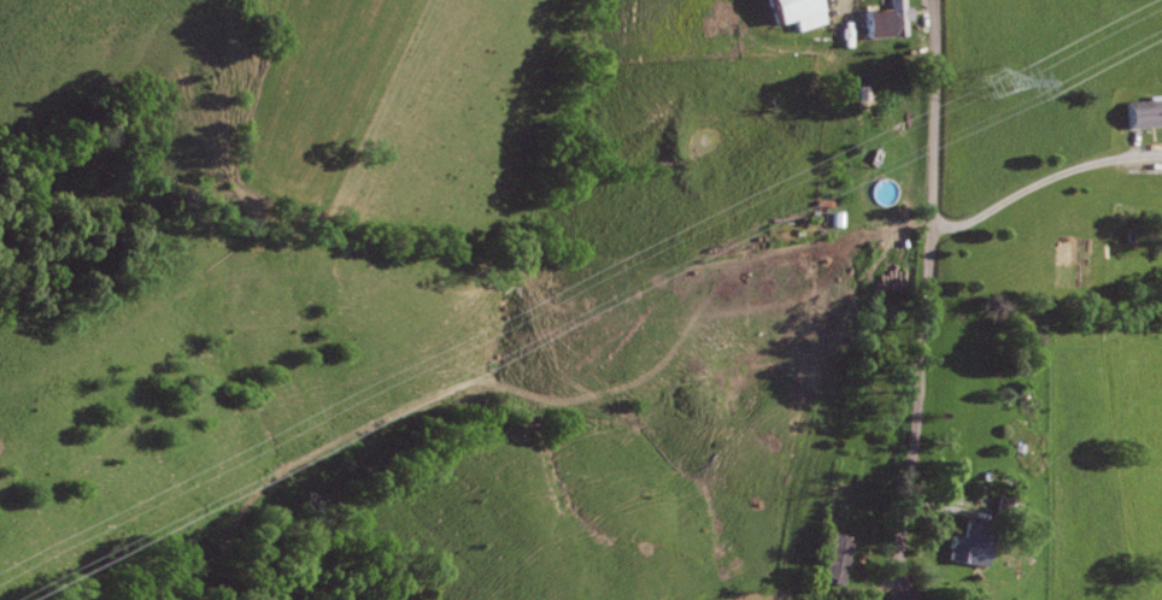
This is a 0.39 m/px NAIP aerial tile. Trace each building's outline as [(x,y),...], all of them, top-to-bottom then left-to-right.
[(819,24),(813,0),(761,0),(768,25),(787,20),(791,32),(819,24)] [(906,36),(905,9),(902,9),(902,0),(886,0),(886,9),(859,10),(860,37),(906,36)] [(1161,126),(1161,99),(1121,101),(1122,128),(1161,126)] [(815,580),(838,585),(848,538),(825,533),(815,580)]
